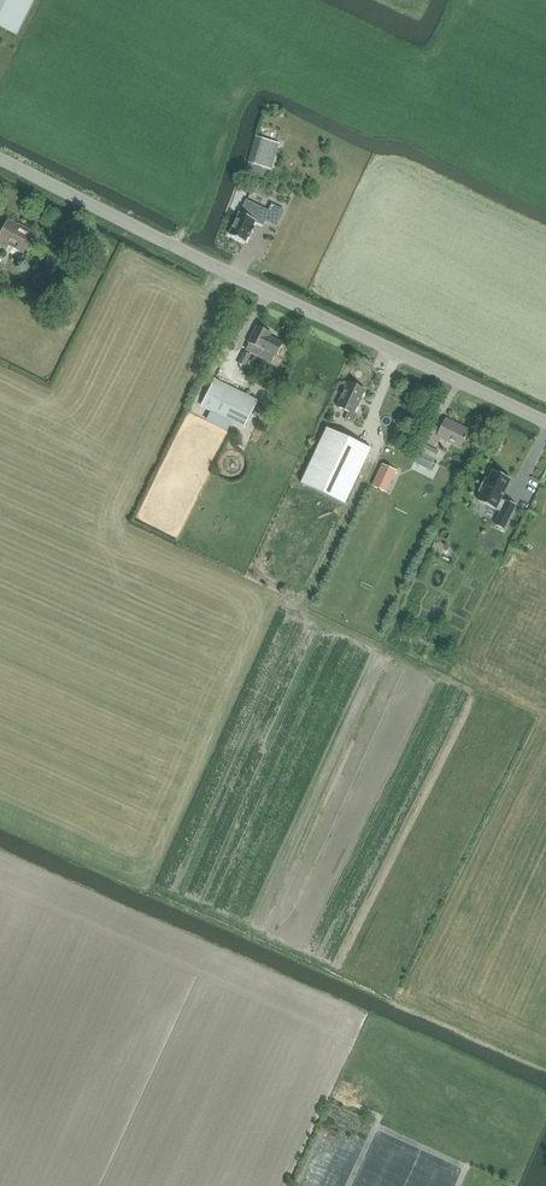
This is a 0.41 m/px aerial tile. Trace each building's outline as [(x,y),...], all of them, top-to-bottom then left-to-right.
[(17,36),(34,0),(0,0),(0,28),(17,36)] [(256,137),(249,163),(260,166),(264,155),(275,158),(279,144),(256,137)] [(265,221),(277,226),(284,211),(272,205),(269,212),(247,201),(241,213),(240,213),(230,235),(245,243),(248,237),(251,238),(255,228),(253,227),(255,222),(263,225),(265,221)] [(0,237),(0,243),(7,246),(7,244),(25,253),(35,233),(9,220),(0,237)] [(258,326),(266,330),(270,321),(262,317),(258,326)] [(269,333),(256,327),(247,343),(251,345),(248,352),(271,363),(275,356),(277,357),(285,341),(269,333)] [(221,369),(233,376),(235,371),(241,374),(245,367),(227,357),(221,369)] [(246,426),(258,401),(215,379),(203,404),(246,426)] [(365,390),(358,387),(357,385),(352,383),(350,383),(349,383),(338,407),(349,412),(345,420),(353,424),(358,415),(357,415),(354,414),(365,390)] [(439,437),(459,447),(467,430),(444,419),(438,429),(429,425),(423,439),(435,445),(439,437)] [(328,428),(309,468),(302,484),(346,504),(371,449),(328,428)] [(439,451),(416,441),(411,451),(434,462),(439,451)] [(383,464),(373,486),(386,493),(396,471),(383,464)] [(501,500),(511,480),(493,471),(489,480),(485,478),(479,491),(482,493),(478,501),(496,510),(501,512),(494,525),(504,530),(516,505),(507,500),(506,502),(501,500)] [(513,492),(509,501),(516,504),(520,495),(513,492)]
